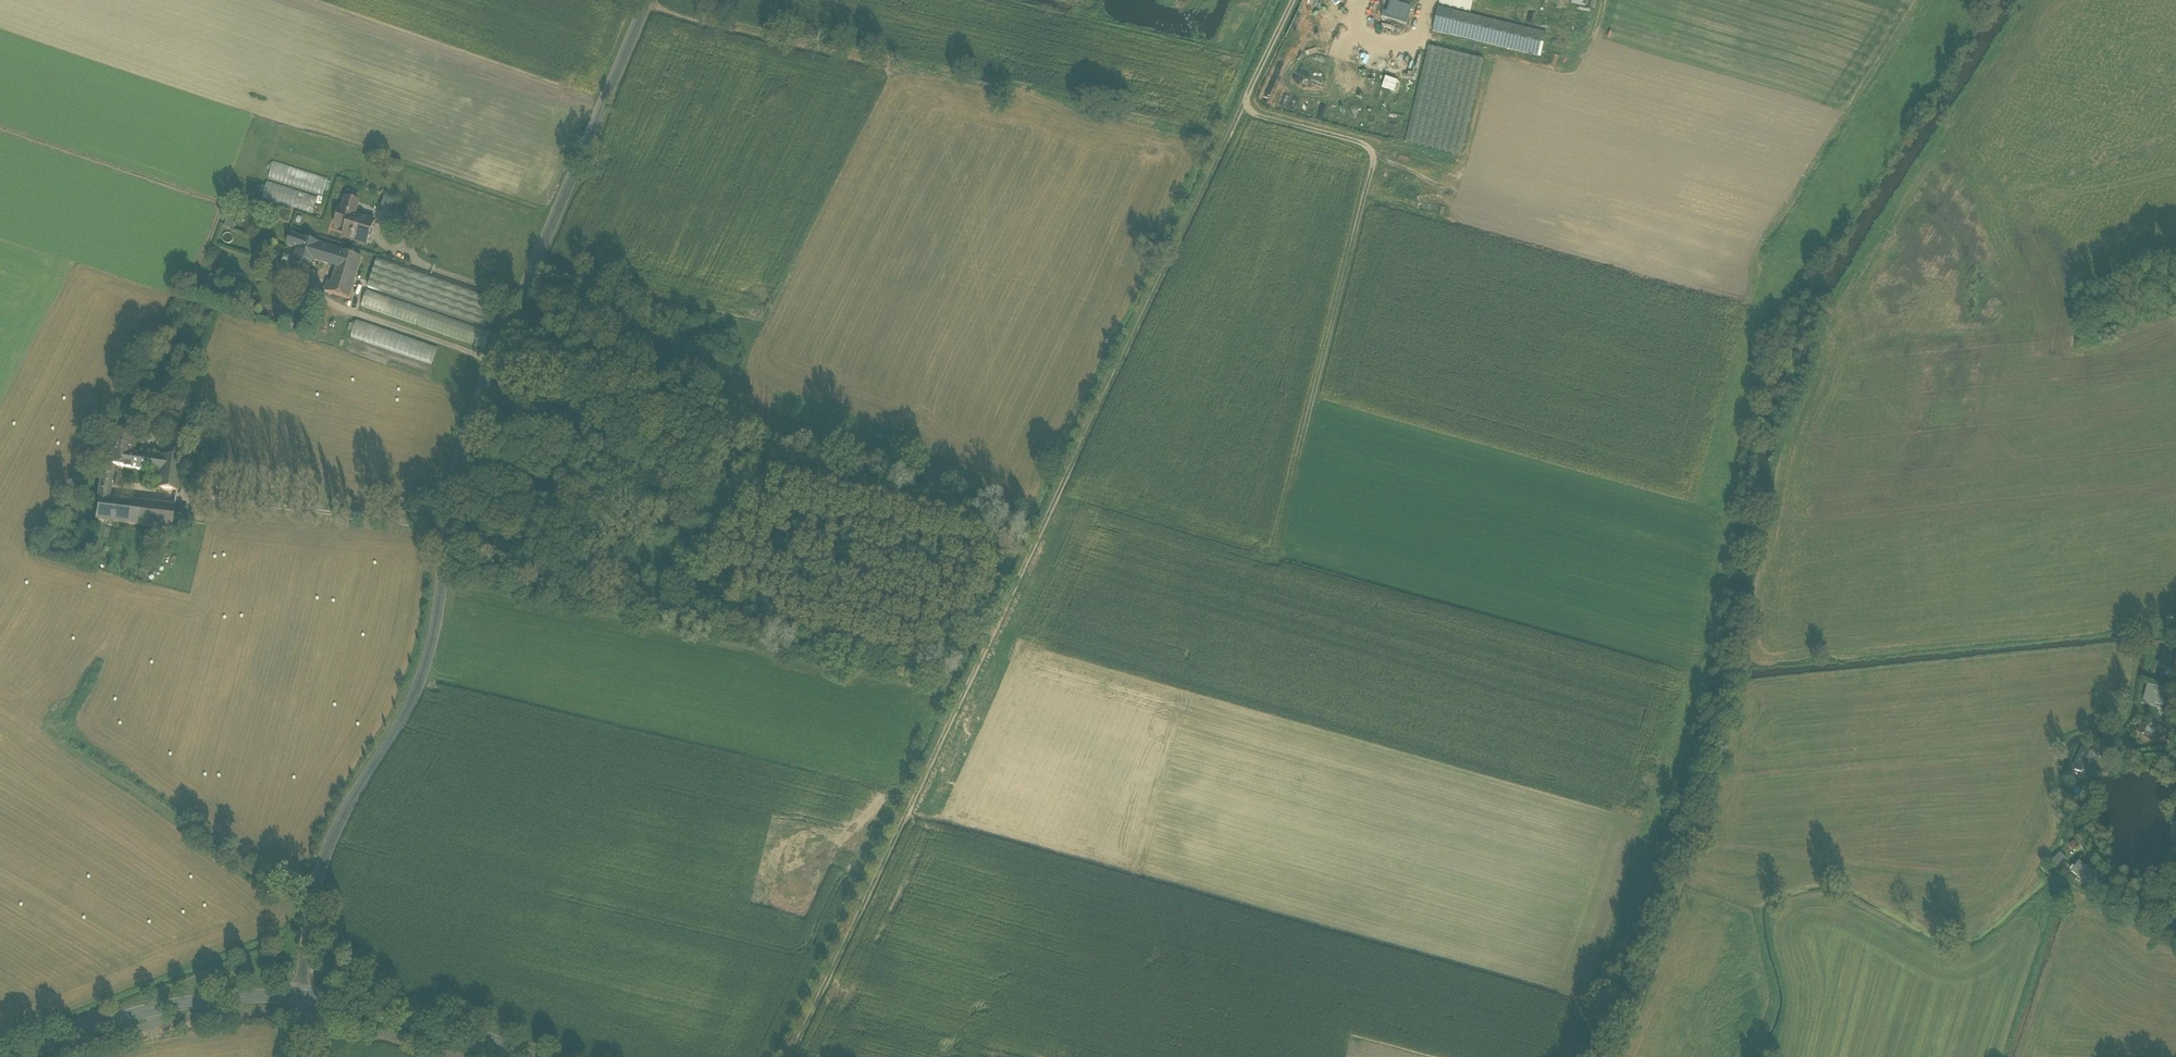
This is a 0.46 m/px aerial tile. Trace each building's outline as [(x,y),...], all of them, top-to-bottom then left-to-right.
[(1380,16),(1404,25),(1411,7),(1391,0),(1389,0),(1384,11),(1382,10),(1380,16)] [(1439,3),(1470,11),(1473,0),(1440,0),(1439,3)] [(1497,21),(1451,10),(1452,8),(1449,8),(1449,10),(1438,7),(1432,32),(1491,46),(1497,21)] [(1546,33),(1497,21),(1491,46),(1540,58),(1546,33)] [(1373,34),(1371,48),(1387,50),(1388,36),(1373,34)] [(1483,61),(1429,48),(1406,143),(1460,156),(1483,61)] [(1395,91),(1398,81),(1383,77),(1381,88),(1395,91)] [(322,196),(328,176),(272,161),(267,179),(262,198),(312,212),(317,195),(322,196)] [(358,202),(346,198),(342,212),(354,215),(358,202)] [(342,212),(340,211),(335,225),(346,229),(344,232),(353,235),(352,238),(368,243),(375,222),(354,215),(342,212)] [(235,224),(226,221),(225,227),(234,230),(235,224)] [(319,245),(291,235),(288,246),(298,250),(293,264),(311,269),(314,260),(319,245)] [(342,252),(319,245),(314,260),(337,267),(342,252)] [(362,259),(342,252),(337,267),(332,284),(327,282),(324,292),(329,294),(349,300),(362,259)] [(491,333),(367,290),(361,307),(485,349),(491,333)] [(137,434),(107,429),(103,462),(113,463),(112,466),(115,467),(122,468),(124,451),(134,453),(137,434)] [(134,453),(124,451),(122,468),(158,474),(156,489),(177,492),(182,461),(134,453)] [(113,463),(103,462),(100,482),(112,483),(115,467),(112,466),(113,463)] [(107,490),(99,490),(98,497),(106,498),(107,490)] [(106,498),(98,497),(95,520),(171,530),(175,507),(106,498)] [(2166,651),(2159,665),(2168,670),(2165,675),(2175,679),(2175,676),(2175,656),(2166,651)] [(2170,692),(2149,686),(2146,696),(2165,701),(2166,697),(2168,697),(2170,692)] [(2161,727),(2151,722),(2150,723),(2142,723),(2138,732),(2145,735),(2146,733),(2152,736),(2153,735),(2163,740),(2163,738),(2167,730),(2161,727)] [(2173,733),(2167,731),(2163,738),(2169,741),(2173,733)] [(2091,755),(2079,750),(2075,758),(2079,760),(2076,765),(2084,769),(2086,763),(2087,764),(2091,755)] [(2057,864),(2065,857),(2061,852),(2052,859),(2057,864)] [(2091,872),(2080,862),(2072,872),(2085,883),(2090,877),(2094,873),(2092,871),(2091,872)]
